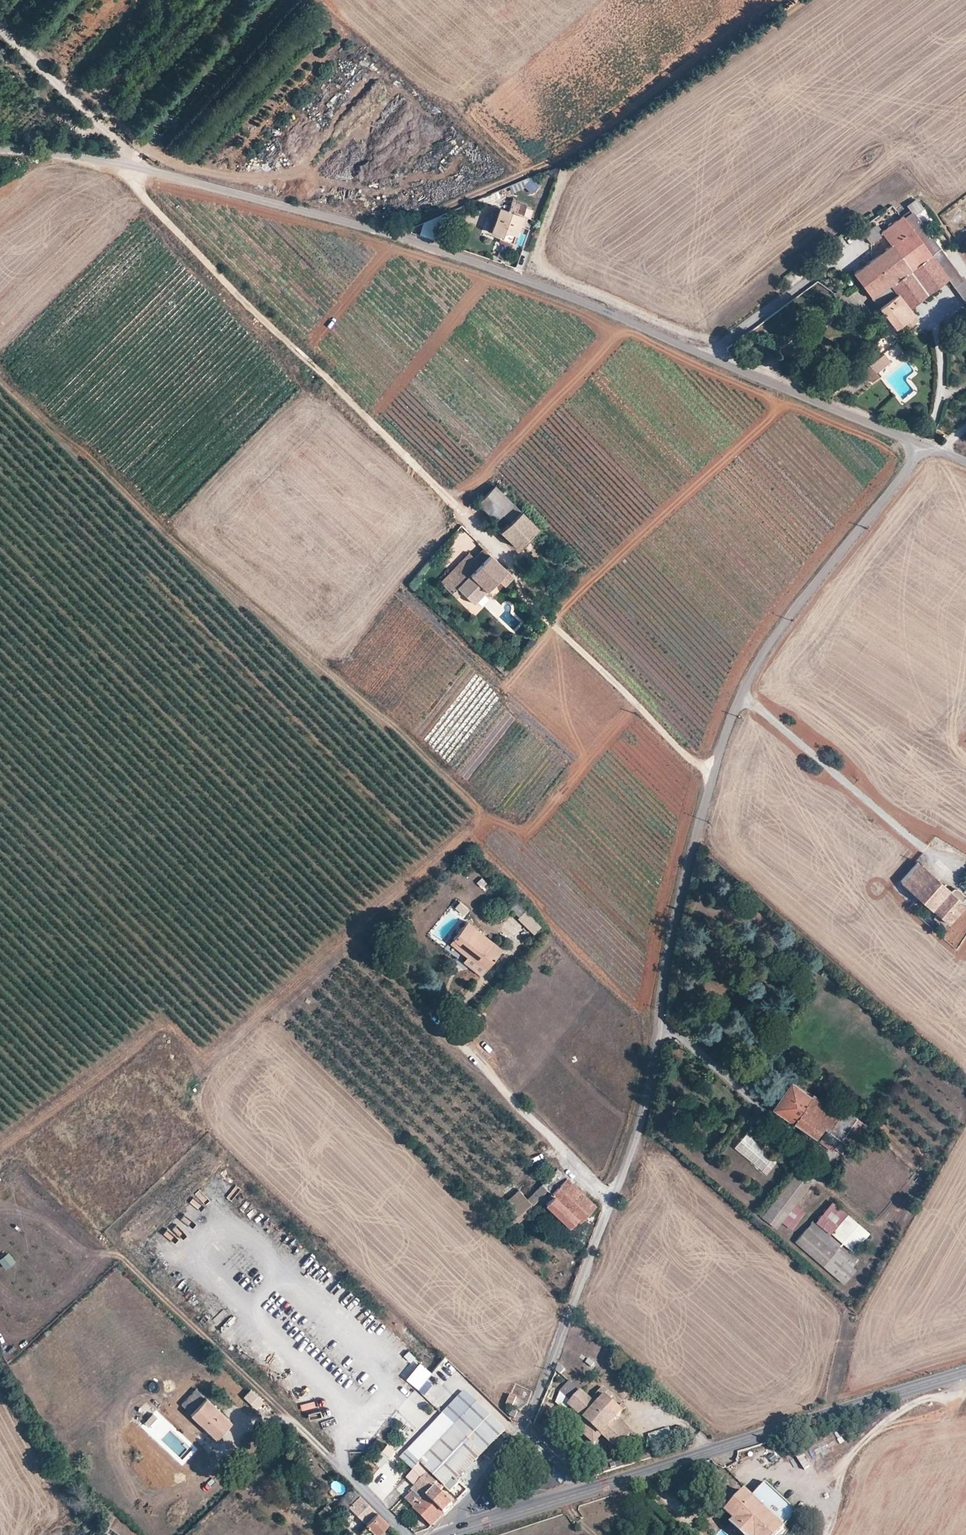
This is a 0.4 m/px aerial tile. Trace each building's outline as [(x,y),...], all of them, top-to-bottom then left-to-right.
[(522,215),(525,206),(513,202),(510,211),(522,215)] [(498,244),(514,250),(519,235),(515,233),(522,215),(510,211),(493,205),(484,231),(489,232),(487,236),(499,240),(498,244)] [(894,329),(903,322),(907,329),(918,320),(910,308),(948,280),(965,304),(965,284),(910,210),(881,231),(876,225),(864,234),(871,244),(882,235),(889,245),(852,273),(894,329)] [(862,370),(872,381),(878,376),(869,365),(862,370)] [(476,499),(494,516),(500,510),(510,500),(493,482),(476,499)] [(498,526),(515,543),(535,524),(510,500),(500,510),(507,517),(498,526)] [(440,580),(452,591),(457,585),(489,553),(478,542),(440,580)] [(457,585),(474,602),(497,578),(504,584),(512,576),(489,553),(457,585)] [(947,924),(962,906),(965,906),(965,896),(964,898),(957,892),(953,896),(916,864),(900,882),(947,924)] [(470,910),(460,903),(455,909),(464,917),(470,910)] [(453,939),(488,967),(501,950),(466,922),(453,939)] [(488,967),(453,939),(449,944),(484,972),(488,967)] [(793,1122),(815,1137),(822,1127),(840,1140),(855,1119),(829,1100),(827,1104),(811,1094),(809,1097),(790,1084),(772,1110),(792,1124),(793,1122)] [(558,1166),(543,1182),(556,1194),(548,1202),(570,1223),(572,1220),(576,1223),(596,1203),(558,1166)] [(810,1184),(795,1173),(762,1215),(777,1227),(810,1184)] [(549,1188),(543,1182),(529,1196),(532,1199),(535,1203),(549,1188)] [(516,1214),(532,1199),(529,1196),(520,1187),(504,1201),(516,1214)] [(508,1221),(513,1225),(536,1204),(535,1203),(532,1199),(516,1214),(508,1221)] [(869,1232),(847,1214),(831,1233),(853,1252),(869,1232)] [(860,1260),(812,1220),(794,1241),(842,1281),(860,1260)] [(15,1260),(7,1250),(0,1255),(0,1262),(5,1268),(15,1260)] [(556,1372),(560,1375),(563,1374),(565,1370),(558,1366),(556,1372)] [(514,1407),(524,1386),(515,1383),(506,1403),(514,1407)] [(571,1404),(582,1393),(571,1383),(560,1394),(556,1401),(566,1410),(568,1407),(571,1404)] [(181,1405),(215,1437),(230,1421),(195,1389),(181,1405)] [(601,1400),(621,1417),(623,1412),(626,1408),(622,1405),(619,1408),(606,1398),(609,1394),(603,1389),(596,1396),(601,1400)] [(399,1458),(412,1470),(420,1462),(478,1403),(465,1390),(399,1458)] [(247,1398),(256,1407),(262,1401),(253,1392),(247,1398)] [(601,1400),(597,1405),(582,1393),(571,1404),(568,1407),(583,1420),(603,1436),(617,1449),(629,1435),(614,1422),(621,1417),(601,1400)] [(440,1481),(444,1484),(452,1477),(455,1480),(504,1429),(478,1403),(420,1462),(440,1481)] [(157,1418),(153,1415),(145,1424),(149,1427),(157,1418)] [(603,1436),(583,1420),(576,1429),(595,1446),(603,1436)] [(674,1430),(676,1438),(684,1435),(682,1428),(674,1430)] [(394,1450),(387,1444),(373,1459),(380,1466),(394,1450)] [(440,1481),(420,1462),(412,1470),(405,1477),(413,1484),(410,1488),(411,1489),(404,1497),(413,1505),(411,1506),(430,1524),(442,1511),(426,1494),(440,1481)] [(426,1494),(442,1511),(451,1502),(439,1489),(444,1484),(440,1481),(426,1494)] [(745,1534),(773,1534),(796,1510),(764,1481),(752,1494),(745,1488),(725,1510),(733,1518),(730,1522),(745,1534)] [(349,1507),(359,1497),(351,1490),(341,1499),(349,1507)] [(367,1525),(360,1532),(363,1534),(375,1534),(376,1533),(381,1529),(386,1524),(359,1497),(349,1507),(367,1525)] [(317,1513),(321,1518),(330,1510),(325,1505),(317,1513)]
